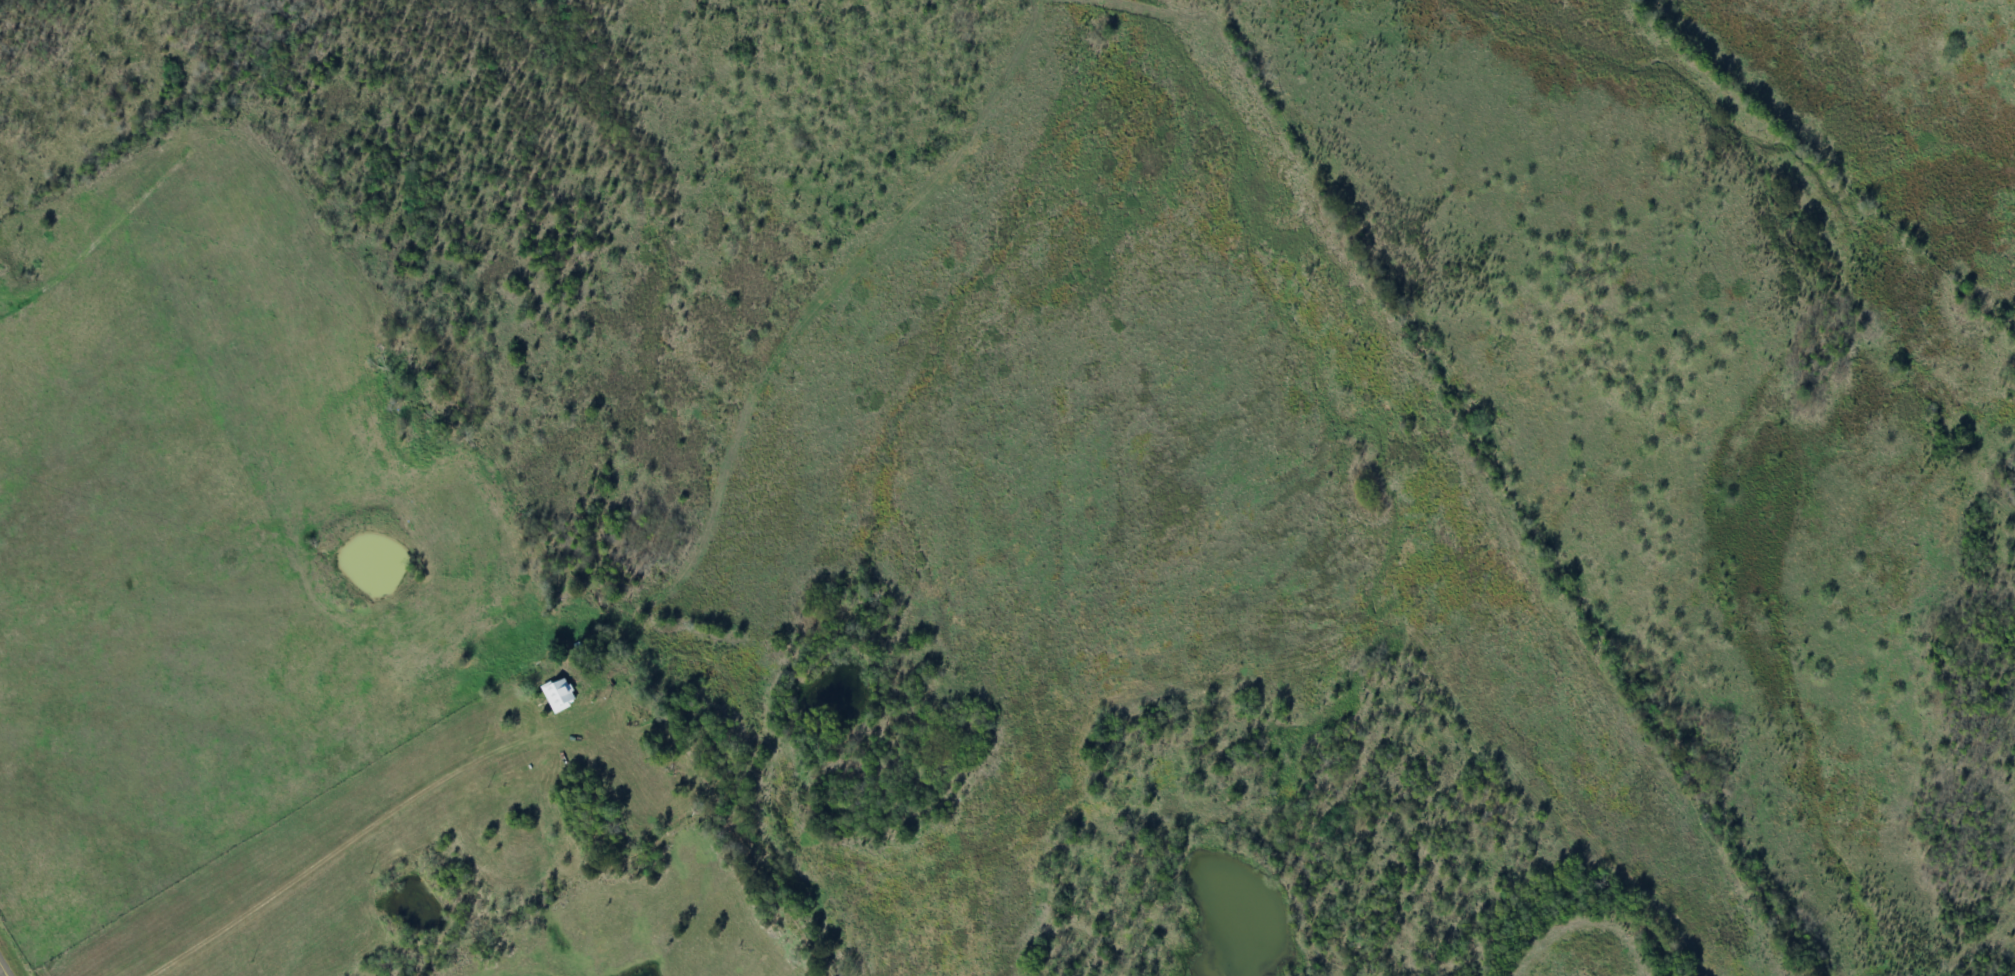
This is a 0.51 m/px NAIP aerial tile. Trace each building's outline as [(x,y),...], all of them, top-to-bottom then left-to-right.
[(584,704),(570,678),(546,690),(559,716),(584,704)]
